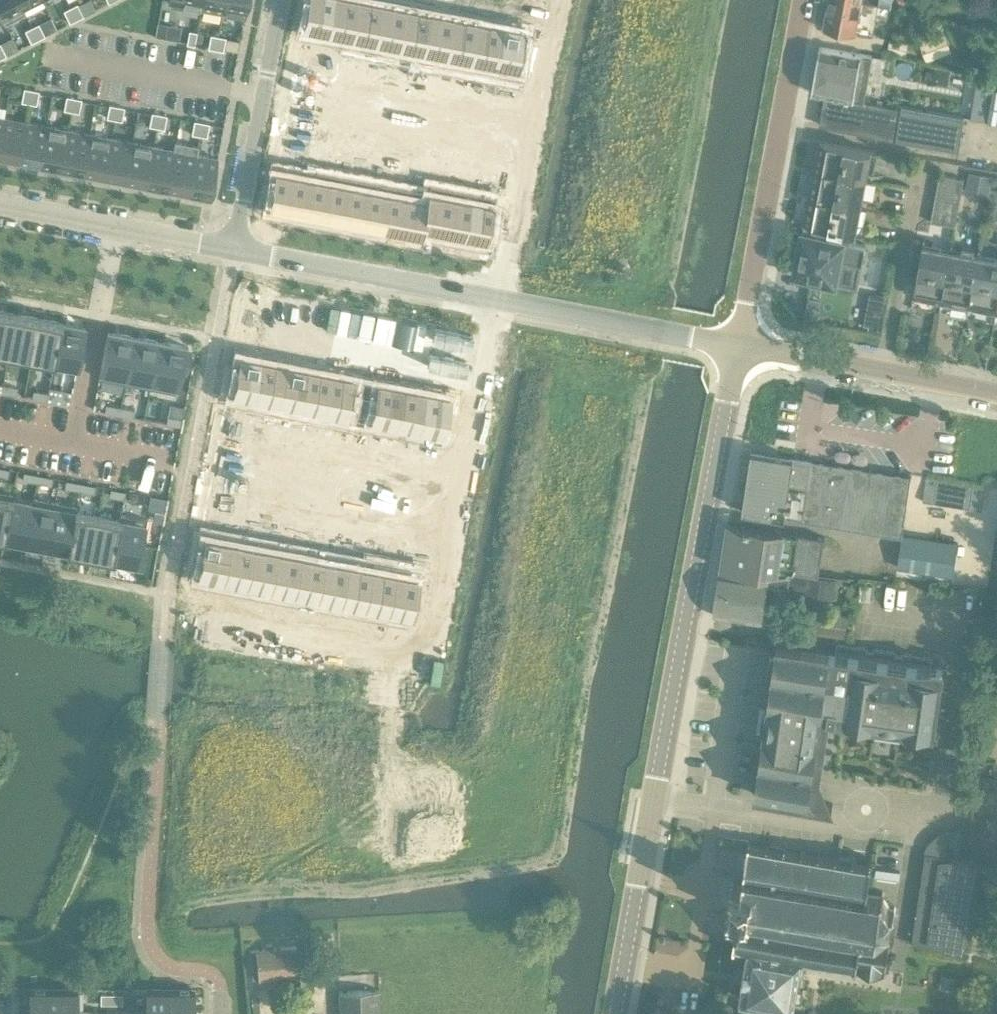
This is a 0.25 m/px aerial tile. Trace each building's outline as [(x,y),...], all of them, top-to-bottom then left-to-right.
[(2,16),(1,16),(4,24),(26,13),(23,5),(21,6),(18,0),(0,0),(0,12),(2,16)] [(203,0),(169,0),(168,3),(201,9),(203,0)] [(201,9),(222,13),(225,0),(203,0),(201,9)] [(245,17),(248,0),(225,0),(222,13),(245,17)] [(304,28),(328,33),(335,0),(309,0),(304,28)] [(328,33),(351,37),(349,47),(350,47),(359,0),(357,0),(335,0),(328,33)] [(359,0),(350,47),(374,51),(382,5),(359,0)] [(851,0),(829,0),(824,28),(855,34),(861,2),(851,0)] [(77,3),(70,7),(77,19),(84,16),(77,3)] [(382,5),(374,51),(374,52),(375,47),(397,51),(396,56),(397,56),(406,9),(382,5)] [(77,19),(70,7),(63,10),(70,23),(77,19)] [(406,9),(397,56),(421,60),(430,14),(406,9)] [(430,14),(421,60),(421,61),(422,56),(444,60),(443,65),(444,65),(453,18),(430,14)] [(453,18),(444,65),(468,70),(477,23),(453,18)] [(39,23),(32,27),(38,39),(45,36),(39,23)] [(477,23),(468,70),(491,74),(500,27),(477,23)] [(38,39),(32,27),(25,30),(31,43),(38,39)] [(500,27),(491,74),(516,79),(525,32),(500,27)] [(194,45),(197,32),(189,30),(186,44),(194,45)] [(927,61),(952,51),(945,33),(936,36),(934,30),(917,37),(927,61)] [(215,49),(218,36),(210,34),(208,48),(215,49)] [(223,51),(226,37),(218,36),(215,49),(223,51)] [(905,56),(908,43),(889,40),(887,53),(905,56)] [(871,55),(820,46),(812,92),(825,94),(820,124),(960,147),(965,116),(864,100),(871,55)] [(311,58),(310,66),(321,68),(323,60),(311,58)] [(323,60),(321,68),(333,71),(335,62),(323,60)] [(358,67),(357,75),(369,77),(370,69),(358,67)] [(370,69),(369,77),(380,80),(382,71),(370,69)] [(405,76),(404,84),(416,86),(417,78),(405,76)] [(417,78),(416,86),(427,89),(429,80),(417,78)] [(453,85),(451,93),(463,95),(464,87),(453,85)] [(464,87),(463,95),(475,98),(476,89),(464,87)] [(21,101),(29,103),(31,89),(24,88),(21,101)] [(31,89),(29,103),(36,104),(39,91),(31,89)] [(488,92),(486,100),(498,102),(500,94),(488,92)] [(988,122),(996,123),(996,95),(993,94),(988,122)] [(64,110),(71,111),(74,97),(66,96),(64,110)] [(74,97),(71,111),(79,113),(81,99),(74,97)] [(107,118),(114,119),(117,106),(109,104),(107,118)] [(117,106),(114,119),(122,121),(124,107),(117,106)] [(157,127),(159,114),(152,112),(149,126),(157,127)] [(159,114),(157,127),(164,129),(167,115),(159,114)] [(18,159),(25,121),(4,117),(0,139),(0,156),(18,159)] [(199,135),(202,122),(194,120),(191,134),(199,135)] [(18,159),(39,163),(46,125),(25,121),(18,159)] [(202,122),(199,135),(207,137),(209,123),(202,122)] [(39,163),(61,167),(68,129),(46,125),(39,163)] [(61,167),(82,171),(89,133),(68,129),(61,167)] [(82,171),(104,175),(111,138),(89,133),(82,171)] [(104,175),(125,179),(132,142),(111,138),(104,175)] [(291,138),(289,146),(301,149),(303,140),(291,138)] [(303,140),(301,149),(313,151),(315,142),(303,140)] [(815,168),(874,179),(879,151),(820,140),(815,168)] [(167,187),(188,191),(196,154),(197,154),(199,146),(174,141),(173,149),(174,150),(167,187)] [(153,146),(132,142),(125,179),(146,183),(153,146)] [(329,145),(327,153),(339,156),(341,147),(329,145)] [(146,183),(167,187),(174,150),(173,149),(153,146),(146,183)] [(341,147),(339,156),(351,158),(352,150),(341,147)] [(366,152),(365,161),(377,163),(378,155),(366,152)] [(218,158),(197,154),(196,154),(188,191),(211,196),(218,158)] [(378,155),(377,163),(388,165),(390,157),(378,155)] [(404,160),(403,168),(414,170),(416,162),(404,160)] [(416,162),(414,170),(426,172),(428,164),(416,162)] [(444,167),(443,175),(454,178),(456,169),(444,167)] [(869,206),(874,179),(815,168),(809,195),(869,206)] [(277,169),(270,207),(289,211),(297,173),(277,169)] [(456,169),(454,178),(466,180),(468,172),(456,169)] [(297,173),(289,211),(308,214),(316,172),(315,176),(297,173)] [(316,172),(308,214),(327,218),(335,175),(316,172)] [(969,172),(967,185),(990,189),(993,176),(969,172)] [(477,173),(476,182),(487,184),(489,176),(477,173)] [(939,174),(937,186),(961,190),(963,178),(939,174)] [(335,175),(327,218),(346,222),(354,179),(335,175)] [(354,179),(346,222),(365,225),(373,183),(354,179)] [(373,183),(365,225),(384,229),(392,186),(373,183)] [(411,190),(403,232),(421,236),(431,186),(430,185),(429,193),(411,190)] [(392,186),(384,229),(403,232),(411,190),(392,186)] [(431,186),(421,236),(422,236),(424,228),(444,232),(452,190),(431,186)] [(937,186),(935,197),(959,201),(961,190),(937,186)] [(452,190),(444,232),(465,236),(473,194),(452,190)] [(473,194),(465,236),(487,240),(495,198),(473,194)] [(869,206),(809,195),(804,223),(864,234),(869,206)] [(935,197),(933,209),(957,213),(959,201),(935,197)] [(933,209),(931,221),(955,225),(957,213),(933,209)] [(859,286),(867,244),(802,232),(794,273),(859,286)] [(915,296),(942,301),(951,249),(923,243),(914,296),(915,296)] [(942,301),(969,306),(979,254),(951,249),(942,301)] [(996,311),(996,310),(996,257),(979,254),(969,306),(996,311)] [(871,292),(864,325),(880,328),(887,295),(871,292)] [(809,295),(805,318),(818,320),(822,298),(809,295)] [(8,361),(10,354),(17,314),(0,311),(0,359),(8,361)] [(17,314),(10,354),(32,358),(40,318),(17,314)] [(40,318),(32,358),(55,362),(62,323),(40,318)] [(62,323),(55,362),(77,366),(84,327),(62,323)] [(107,331),(98,378),(124,383),(133,336),(107,331)] [(133,336),(124,383),(150,388),(159,341),(133,336)] [(159,341),(150,388),(176,393),(180,367),(184,367),(188,347),(159,341)] [(230,375),(227,393),(255,398),(254,403),(255,403),(263,361),(240,357),(236,376),(230,375)] [(263,361),(255,403),(277,407),(276,412),(277,412),(286,365),(263,361)] [(286,365),(277,412),(299,416),(308,369),(286,365)] [(308,369),(299,416),(300,416),(302,407),(323,411),(322,416),(330,374),(308,369)] [(330,374),(322,416),(346,420),(354,378),(330,374)] [(378,383),(371,420),(395,425),(402,387),(378,383)] [(16,394),(18,387),(3,384),(2,392),(16,394)] [(402,387),(395,425),(418,429),(416,438),(417,439),(426,392),(402,387)] [(46,400),(48,393),(33,390),(32,397),(46,400)] [(426,392),(417,439),(442,443),(444,432),(447,433),(449,418),(446,418),(450,397),(426,392)] [(61,403),(62,395),(48,393),(46,400),(61,403)] [(119,414),(120,406),(106,403),(104,411),(119,414)] [(133,417),(135,409),(120,406),(119,414),(133,417)] [(181,426),(182,418),(167,415),(166,423),(181,426)] [(238,429),(237,437),(248,439),(250,431),(238,429)] [(250,431),(248,439),(260,441),(262,433),(250,431)] [(295,439),(293,447),(305,450),(308,434),(296,431),(295,439)] [(283,437),(281,445),(293,447),(295,439),(283,437)] [(317,444),(316,452),(328,454),(329,446),(317,444)] [(907,474),(780,455),(752,450),(743,510),(903,535),(912,475),(907,474)] [(377,455),(376,463),(387,465),(389,457),(377,455)] [(389,457),(387,465),(399,468),(401,460),(389,457)] [(413,462),(411,470),(423,472),(425,464),(413,462)] [(9,468),(0,467),(0,475),(8,476),(9,468)] [(37,482),(38,474),(24,471),(22,479),(37,482)] [(51,484),(53,477),(38,474),(37,482),(51,484)] [(926,477),(923,501),(934,502),(938,479),(926,477)] [(79,490),(80,482),(66,479),(64,487),(79,490)] [(946,504),(950,481),(949,480),(938,479),(934,502),(946,504)] [(950,481),(946,504),(958,506),(962,482),(950,481)] [(94,493),(95,485),(80,482),(79,490),(94,493)] [(970,508),(974,484),(962,482),(958,506),(970,508)] [(974,484),(970,508),(982,510),(986,486),(974,484)] [(124,498),(125,491),(111,488),(109,496),(124,498)] [(5,538),(12,498),(13,493),(0,491),(0,537),(5,538)] [(165,506),(167,499),(152,496),(151,504),(165,506)] [(34,502),(26,542),(47,546),(56,501),(35,497),(34,502)] [(12,498),(5,538),(26,542),(34,502),(12,498)] [(56,501),(47,546),(68,550),(76,510),(77,506),(56,501)] [(224,509),(222,518),(234,520),(236,512),(224,509)] [(76,510),(68,550),(90,555),(98,514),(76,510)] [(236,512),(234,520),(246,522),(248,514),(236,512)] [(98,514),(90,555),(113,559),(120,519),(98,514)] [(120,519),(113,559),(141,564),(145,544),(141,543),(145,519),(121,514),(120,519)] [(271,519),(269,527),(281,529),(283,521),(271,519)] [(283,521),(281,529),(293,531),(295,523),(283,521)] [(729,521),(723,559),(771,566),(820,573),(825,535),(729,521)] [(318,527),(317,536),(328,538),(330,530),(318,527)] [(330,530),(328,538),(340,540),(342,532),(330,530)] [(200,537),(196,554),(202,555),(198,575),(223,580),(231,538),(206,533),(205,538),(200,537)] [(903,535),(898,567),(954,575),(958,542),(903,535)] [(365,536),(364,545),(376,547),(377,539),(365,536)] [(231,538),(223,580),(246,584),(254,542),(231,538)] [(377,539),(376,547),(388,549),(389,541),(377,539)] [(254,542),(246,584),(270,589),(278,547),(254,542)] [(401,543),(399,551),(411,554),(413,546),(401,543)] [(278,547),(270,589),(293,593),(301,551),(278,547)] [(301,551),(293,593),(317,598),(325,556),(301,551)] [(325,556),(317,598),(341,602),(349,560),(325,556)] [(771,566),(723,559),(715,615),(772,624),(774,613),(764,612),(768,585),(805,590),(838,594),(840,579),(771,570),(771,566)] [(349,560),(341,602),(364,607),(373,560),(372,560),(371,565),(349,560)] [(373,560),(364,607),(388,611),(397,565),(373,560)] [(397,565),(388,611),(412,616),(416,595),(419,596),(422,581),(419,580),(421,569),(397,565)] [(842,639),(843,638),(846,619),(802,612),(799,632),(842,639)] [(820,804),(820,802),(821,773),(829,715),(935,731),(945,667),(933,665),(934,657),(838,643),(836,654),(778,645),(756,794),(820,804)] [(932,941),(960,949),(965,941),(968,934),(971,928),(973,921),(975,914),(976,906),(977,899),(977,892),(977,884),(977,877),(975,870),(974,863),(944,861),(945,856),(944,856),(946,842),(937,840),(935,855),(925,853),(911,943),(931,946),(932,941)] [(734,944),(748,947),(802,955),(824,958),(823,962),(835,964),(836,959),(855,962),(854,966),(886,970),(895,910),(897,908),(897,904),(893,906),(883,893),(868,891),(872,863),(851,860),(852,854),(839,853),(839,858),(782,849),(783,844),(771,842),(770,847),(748,845),(742,885),(736,884),(734,896),(733,903),(739,904),(734,944)] [(280,985),(301,983),(298,946),(250,951),(253,979),(279,976),(280,985)] [(795,1005),(802,955),(748,947),(744,972),(743,978),(740,997),(795,1005)] [(76,988),(64,988),(30,988),(30,1001),(33,1001),(33,1008),(30,1008),(30,1010),(76,1010),(76,988)] [(147,1010),(193,1010),(193,1009),(191,1009),(191,1002),(193,1002),(193,989),(147,989),(147,1010)] [(340,992),(341,1013),(379,1013),(378,990),(340,992)] [(101,1004),(112,1004),(112,994),(101,994),(101,1004)] [(112,994),(112,1004),(122,1004),(123,994),(112,994)]
